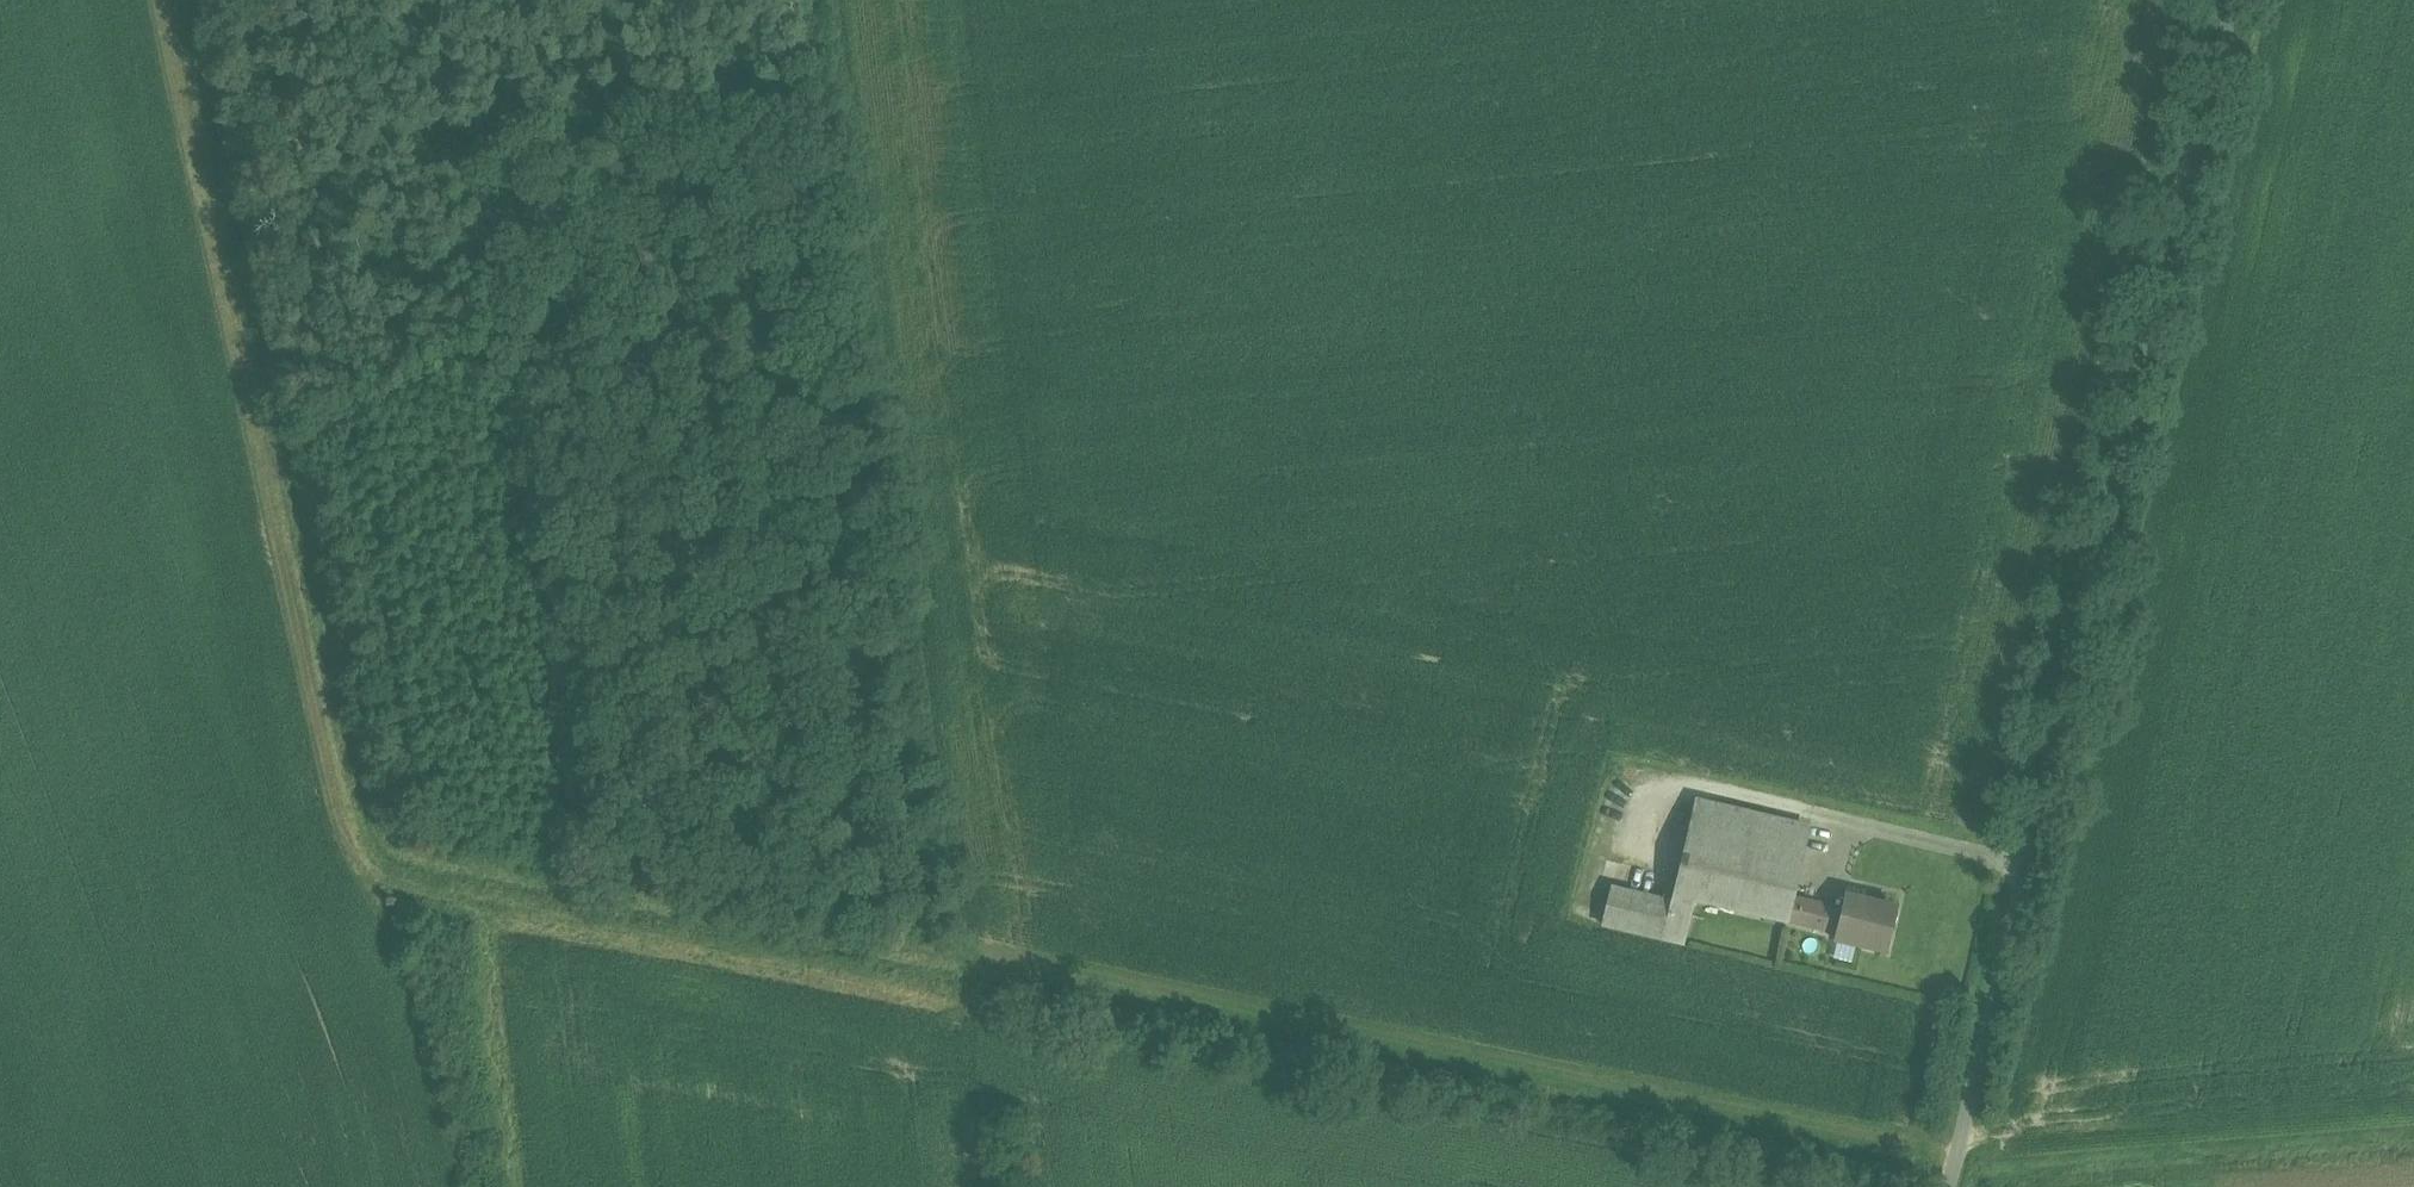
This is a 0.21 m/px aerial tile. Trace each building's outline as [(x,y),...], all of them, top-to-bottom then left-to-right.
[(1806,842),(1693,815),(1671,903),(1611,888),(1602,924),(1684,943),(1694,900),(1836,933),(1841,909),(1793,898),(1806,842)] [(1897,909),(1845,896),(1841,909),(1836,933),(1834,939),(1887,951),(1897,909)]
